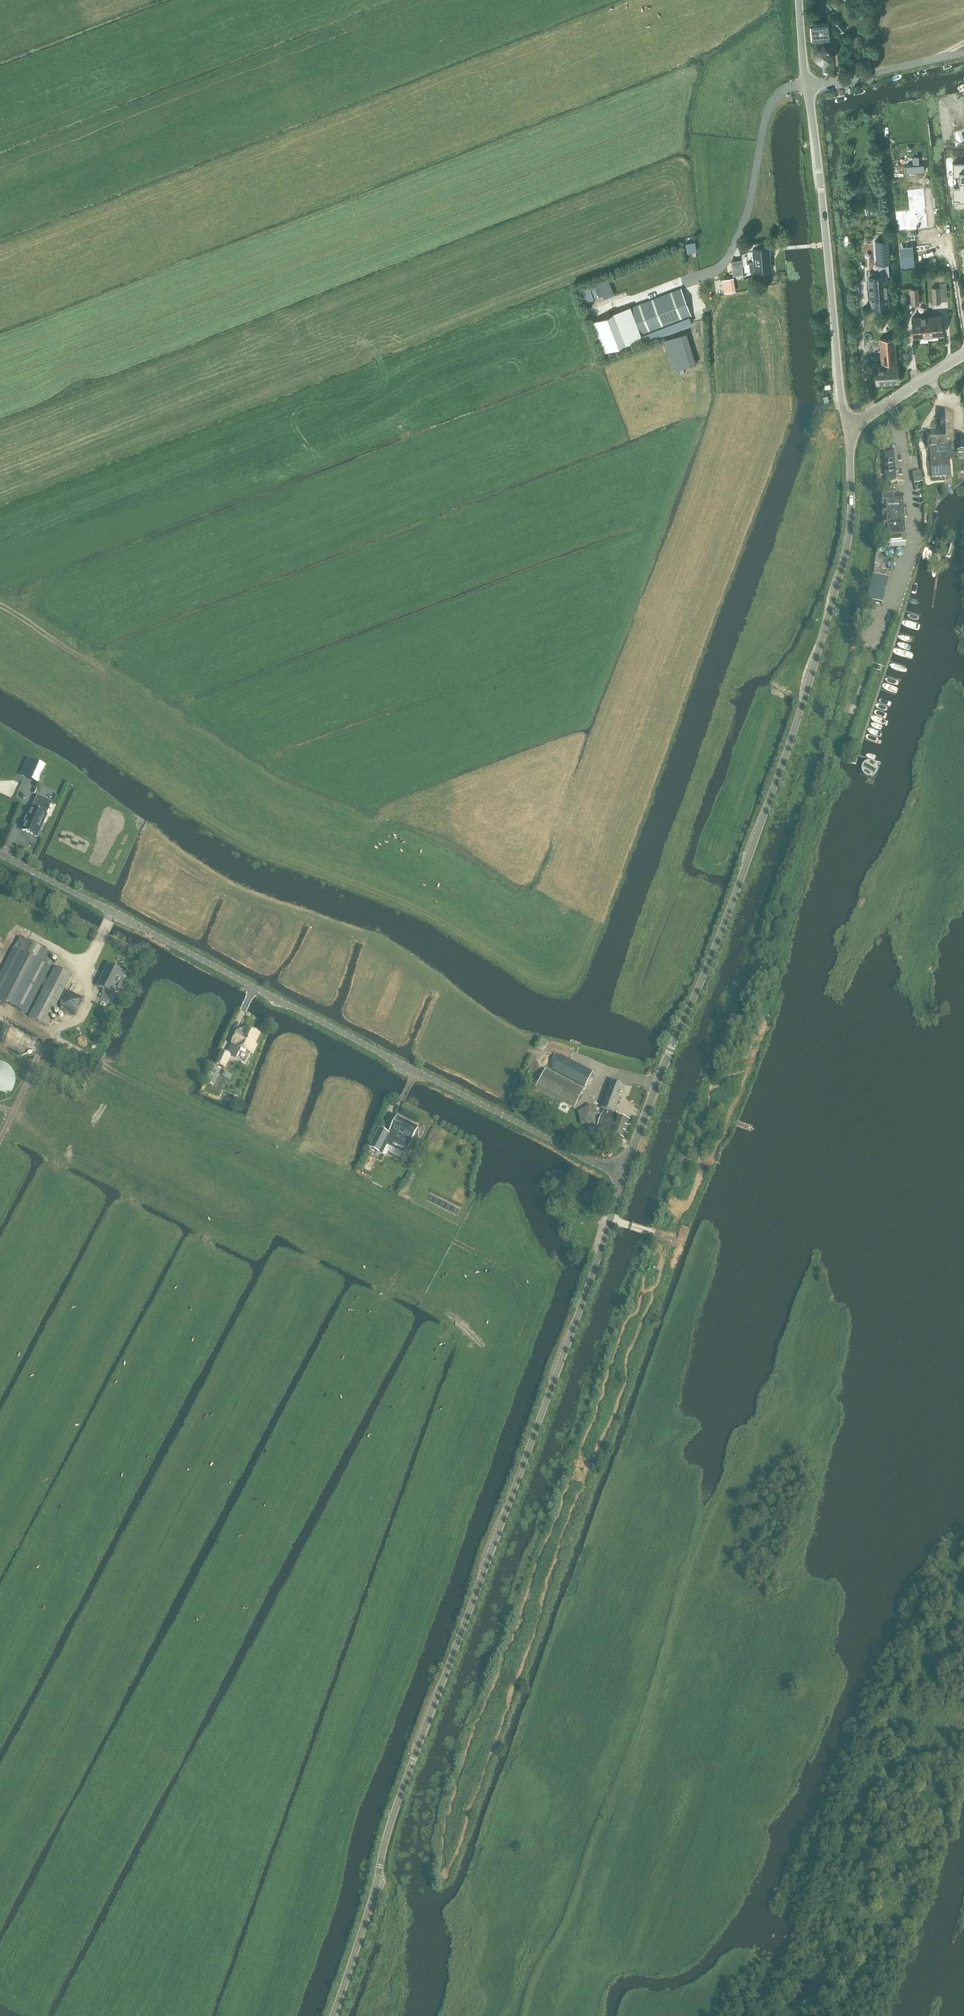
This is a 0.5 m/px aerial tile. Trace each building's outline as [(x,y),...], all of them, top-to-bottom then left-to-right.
[(834,25),(840,32),(845,28),(840,21),(834,25)] [(818,44),(813,50),(814,58),(820,64),(821,64),(828,63),(829,63),(834,56),(833,48),(826,43),(824,43),(824,39),(825,39),(825,34),(827,34),(826,26),(824,26),(823,24),(817,25),(817,27),(814,27),(815,35),(818,35),(818,39),(820,39),(820,44),(818,44)] [(913,165),(906,165),(906,172),(924,171),(924,164),(919,164),(918,156),(913,157),(913,165)] [(953,162),(953,176),(959,176),(959,187),(953,187),(953,200),(955,200),(959,200),(959,202),(963,202),(963,162),(953,162)] [(911,210),(927,210),(926,191),(911,191),(911,210)] [(900,223),(900,232),(909,232),(909,233),(921,233),(921,232),(930,232),(930,216),(929,216),(929,211),(899,211),(899,223),(900,223)] [(871,288),(869,288),(870,293),(871,293),(871,299),(872,306),(885,305),(888,305),(886,276),(889,275),(888,263),(889,263),(887,240),(876,240),(877,264),(878,263),(878,272),(870,273),(870,283),(871,288)] [(688,252),(696,251),(694,242),(686,243),(688,252)] [(769,247),(753,248),(754,262),(751,262),(750,263),(750,270),(752,271),(771,269),(769,247)] [(742,260),(732,261),(733,276),(743,275),(742,260)] [(607,278),(597,281),(598,283),(601,293),(602,295),(603,299),(613,295),(607,278)] [(728,292),(735,290),(733,278),(726,279),(728,292)] [(598,283),(590,286),(593,296),(601,293),(598,283)] [(594,298),(589,284),(578,287),(583,302),(594,298)] [(939,286),(931,287),(932,303),(940,303),(939,286)] [(613,314),(591,322),(604,354),(644,338),(645,340),(687,324),(685,317),(691,314),(681,288),(631,307),(631,306),(612,313),(613,314)] [(918,288),(910,288),(912,305),(919,304),(918,288)] [(927,315),(928,336),(942,335),(941,314),(927,315)] [(914,337),(928,336),(927,315),(913,316),(914,337)] [(894,365),(894,362),(896,362),(895,337),(880,338),(881,362),(883,362),(883,366),(875,367),(876,384),(899,382),(898,365),(894,365)] [(937,450),(938,450),(947,450),(947,442),(953,442),(952,413),(937,413),(938,431),(938,438),(937,438),(937,450)] [(940,459),(938,450),(937,450),(937,438),(938,438),(938,431),(926,432),(929,459),(930,459),(931,478),(941,477),(940,459)] [(886,464),(903,462),(902,454),(885,455),(886,464)] [(940,459),(941,477),(948,477),(947,458),(940,459)] [(887,474),(903,473),(903,462),(886,464),(887,474)] [(903,473),(887,474),(887,485),(897,485),(897,487),(904,487),(903,473)] [(904,508),(903,496),(883,498),(886,544),(907,543),(905,519),(907,519),(906,508),(904,508)] [(888,573),(876,570),(870,598),(882,601),(888,573)] [(34,762),(27,778),(38,783),(45,767),(34,762)] [(872,779),(874,778),(876,776),(877,773),(878,771),(877,768),(876,766),(874,764),(872,763),(869,763),(867,763),(864,765),(862,767),(861,769),(861,772),(862,775),(864,777),(866,778),(869,779),(872,779)] [(37,797),(22,831),(37,838),(52,803),(37,797)] [(55,957),(20,938),(0,977),(0,1000),(26,1014),(41,985),(45,987),(29,1019),(45,1027),(71,977),(72,977),(72,976),(55,967),(55,968),(48,981),(44,979),(55,957)] [(104,975),(105,976),(103,981),(102,980),(98,987),(106,991),(102,1000),(108,1003),(113,995),(114,995),(124,974),(108,967),(104,975)] [(256,1046),(255,1045),(260,1035),(246,1029),(243,1035),(237,1032),(232,1044),(227,1055),(231,1056),(230,1057),(236,1060),(241,1050),(251,1054),(251,1053),(253,1054),(257,1046),(256,1046)] [(216,1065),(225,1069),(230,1057),(231,1056),(227,1055),(222,1052),(216,1065)] [(560,1057),(552,1071),(585,1089),(593,1074),(560,1057)] [(16,1083),(16,1079),(15,1076),(13,1072),(11,1069),(9,1067),(5,1065),(2,1064),(0,1063),(0,1100),(4,1099),(7,1098),(10,1096),(12,1093),(14,1090),(15,1086),(16,1083)] [(536,1089),(574,1109),(577,1103),(584,1091),(546,1070),(536,1089)] [(604,1111),(597,1130),(610,1134),(610,1135),(624,1139),(630,1122),(617,1118),(618,1115),(614,1114),(623,1088),(611,1084),(601,1111),(604,1111)] [(418,1129),(397,1118),(390,1132),(396,1135),(394,1137),(395,1140),(406,1146),(409,1145),(410,1142),(411,1143),(418,1129)] [(388,1134),(380,1130),(370,1148),(379,1153),(388,1134)]
